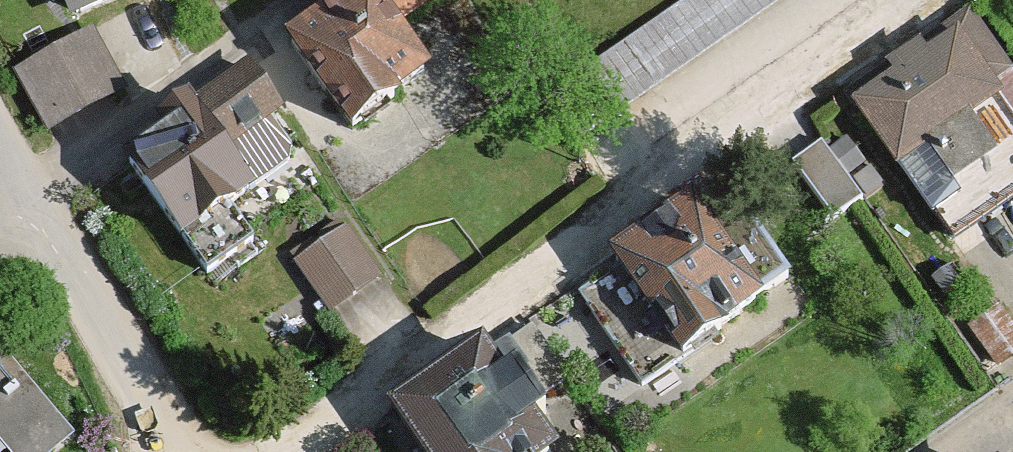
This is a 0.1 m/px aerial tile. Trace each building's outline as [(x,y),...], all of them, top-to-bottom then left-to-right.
[(65,28),(141,0),(54,0),(65,28)] [(286,55),(357,147),(437,86),(406,45),(456,7),(451,0),(357,0),(286,55)] [(585,74),(630,146),(858,0),(701,0),(585,74)] [(91,38),(15,78),(48,142),(125,103),(91,38)] [(955,43),(930,63),(918,48),(887,72),(896,83),(852,117),(902,182),(932,158),(961,195),(1012,154),(1012,141),(990,112),(1002,103),(955,43)] [(318,171),(250,72),(169,128),(206,180),(153,216),(185,262),(318,171)] [(809,325),(737,219),(575,321),(641,423),(809,325)] [(358,230),(297,272),(357,360),(418,319),(358,230)] [(78,437),(0,349),(0,441),(10,451),(61,451),(78,437)] [(390,427),(408,451),(550,451),(485,360),(390,427)]
